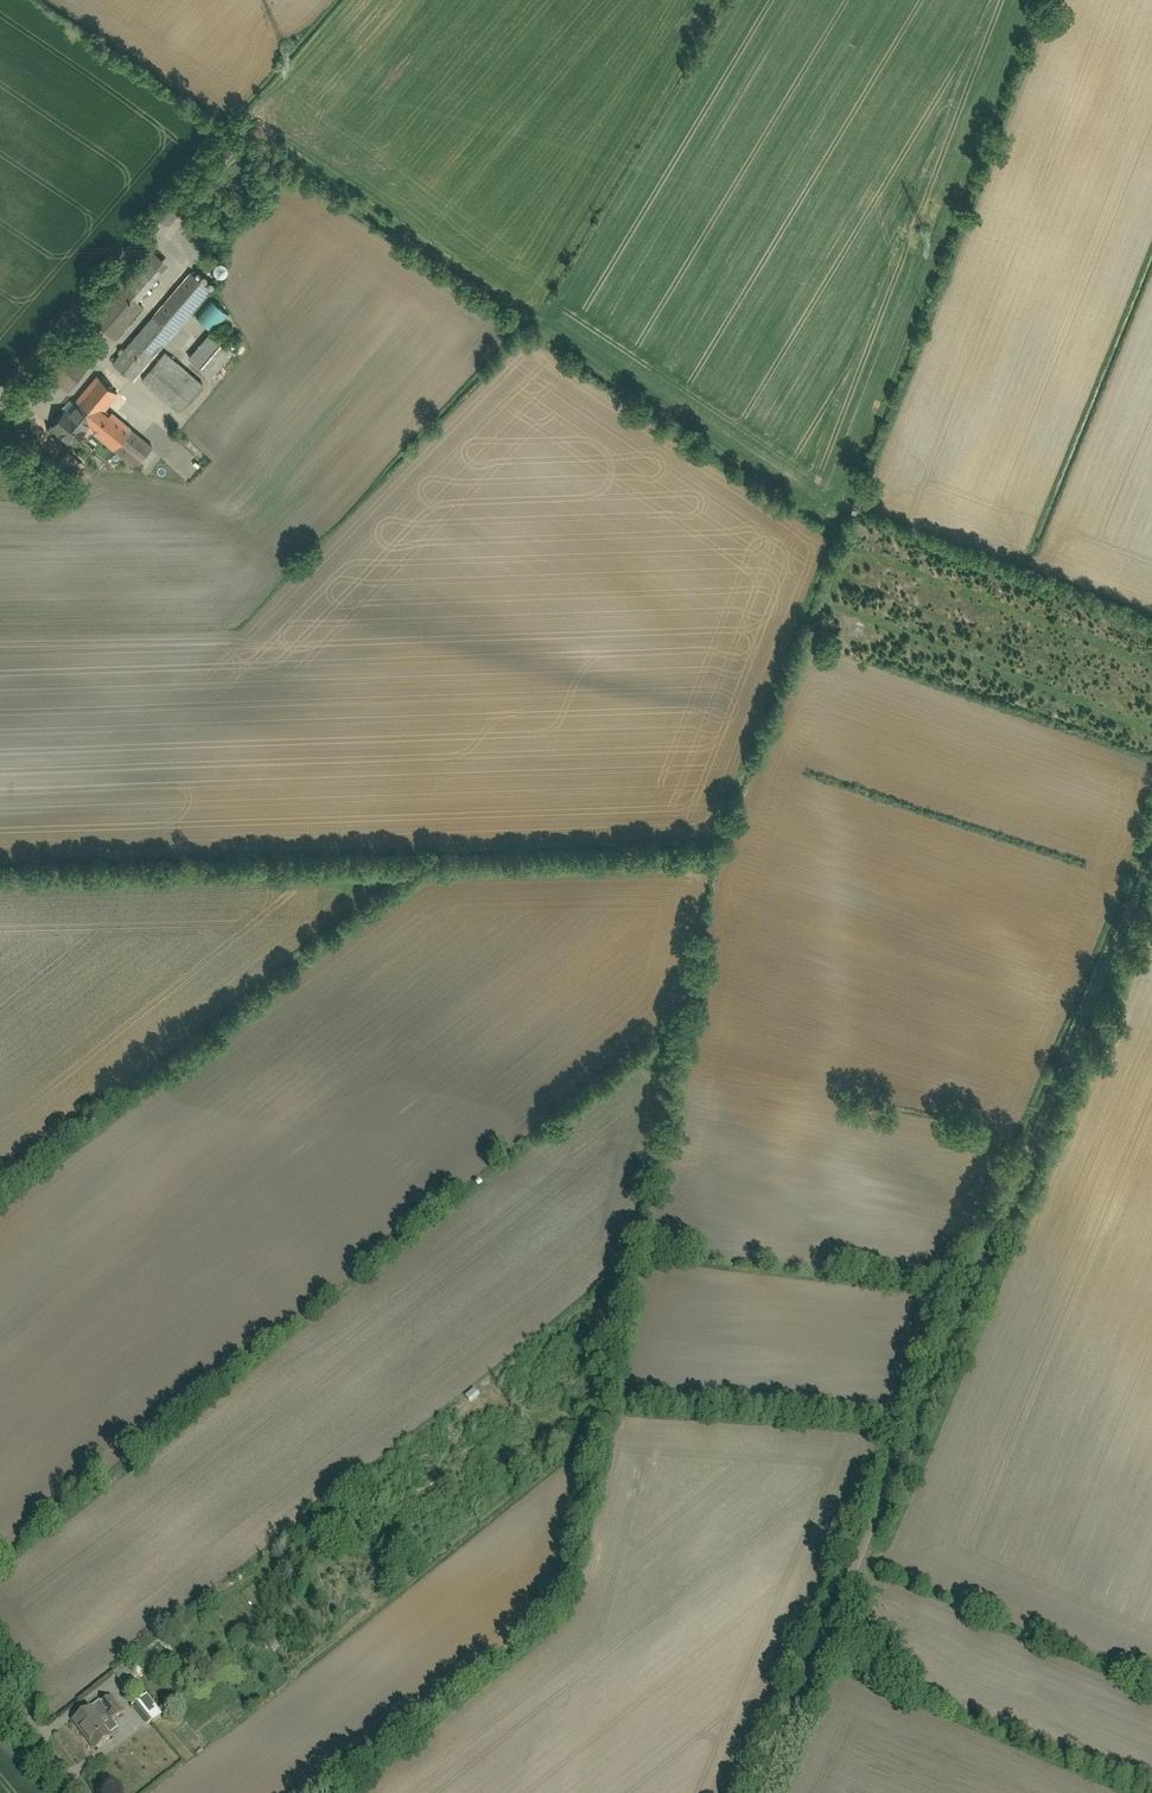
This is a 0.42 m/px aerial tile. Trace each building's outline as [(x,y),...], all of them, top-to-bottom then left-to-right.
[(153,249),(121,286),(138,300),(169,263),(153,249)] [(193,270),(116,360),(135,377),(156,353),(157,354),(214,288),(193,270)] [(93,316),(118,337),(144,306),(138,300),(121,286),(119,285),(93,316)] [(212,300),(199,318),(215,331),(229,313),(212,300)] [(235,349),(213,331),(190,358),(211,377),(235,349)] [(88,364),(64,343),(44,366),(68,387),(88,364)] [(168,352),(145,378),(182,409),(205,383),(168,352)] [(119,393),(98,375),(76,400),(78,402),(97,419),(107,408),(119,393)] [(70,405),(51,427),(76,449),(96,426),(99,429),(103,424),(97,419),(78,402),(73,408),(70,405)] [(99,429),(96,432),(136,467),(155,446),(115,410),(112,413),(107,408),(97,419),(103,424),(99,429)] [(68,450),(57,463),(73,477),(84,464),(68,450)] [(470,1403),(480,1395),(474,1388),(464,1396),(470,1403)] [(128,1661),(113,1672),(123,1686),(138,1675),(128,1661)] [(149,1692),(133,1704),(149,1725),(166,1713),(149,1692)] [(113,1696),(103,1703),(115,1720),(125,1712),(113,1696)] [(92,1707),(111,1732),(119,1726),(115,1720),(103,1703),(101,1701),(92,1707)] [(92,1707),(74,1720),(96,1750),(114,1737),(111,1732),(92,1707)]
